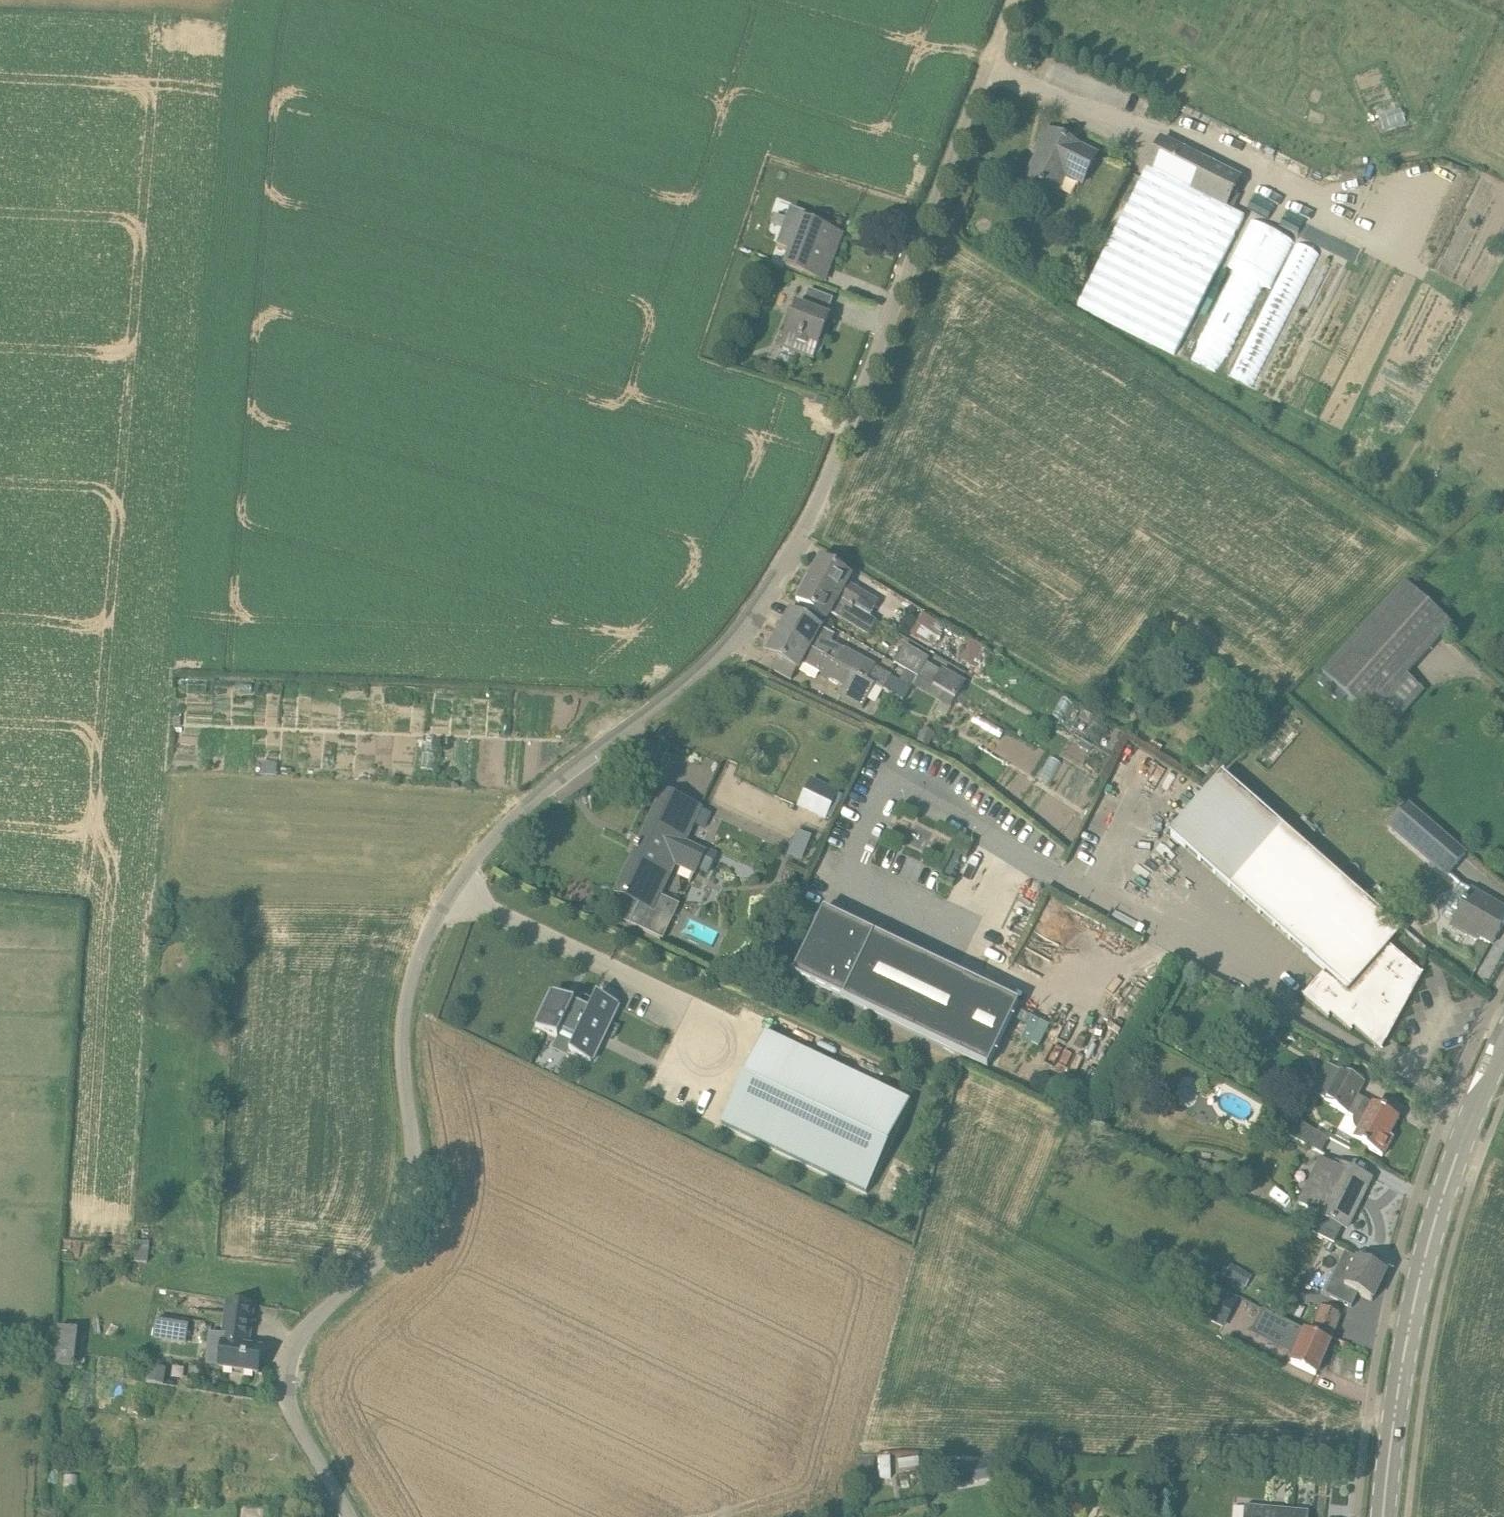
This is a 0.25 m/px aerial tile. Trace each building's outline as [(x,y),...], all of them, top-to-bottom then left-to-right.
[(1083,186),(1098,156),(1051,132),(1027,178),(1058,194),(1066,177),(1083,186)] [(1174,357),(1210,285),(1244,216),(1227,208),(1243,177),(1162,136),(1146,168),(1147,169),(1077,308),(1174,357)] [(823,281),(841,233),(804,219),(786,266),(823,281)] [(1269,287),(1291,241),(1249,220),(1226,266),(1233,270),(1191,356),(1220,370),(1262,284),(1269,287)] [(1233,376),(1254,385),(1300,283),(1279,274),(1233,376)] [(825,315),(831,299),(807,289),(800,306),(796,304),(779,347),(813,359),(830,317),(825,315)] [(871,616),(880,602),(849,584),(853,578),(820,559),(809,580),(871,616)] [(871,616),(809,580),(797,601),(829,620),(832,614),(869,636),(877,621),(871,617),(871,616)] [(1393,734),(1429,693),(1412,678),(1457,627),(1409,584),(1328,675),(1393,734)] [(843,649),(831,642),(835,635),(791,610),(780,630),(875,685),(884,690),(892,675),(876,667),(877,666),(844,648),(843,649)] [(939,652),(948,639),(940,634),(945,627),(923,614),(910,635),(939,652)] [(875,685),(780,630),(767,653),(800,671),(803,664),(823,674),(821,678),(827,682),(829,678),(844,687),(839,696),(862,710),(875,685)] [(982,644),(971,638),(959,657),(970,664),(982,644)] [(941,671),(927,663),(929,658),(905,644),(894,663),(917,677),(912,685),(941,702),(935,713),(945,718),(955,699),(957,699),(967,682),(943,668),(941,671)] [(927,747),(935,733),(926,729),(918,742),(927,747)] [(1400,931),(1224,775),(1225,774),(1223,772),(1168,835),(1170,837),(1171,836),(1325,971),(1304,995),(1303,994),(1302,995),(1329,1019),(1330,1018),(1329,1017),(1331,1014),(1352,1032),(1353,1031),(1352,1030),(1354,1027),(1380,1049),(1380,1048),(1375,1043),(1381,1031),(1388,1035),(1387,1037),(1388,1038),(1423,973),(1422,972),(1422,973),(1389,947),(1402,931),(1401,930),(1400,931)] [(829,819),(842,790),(813,777),(800,806),(829,819)] [(705,850),(687,842),(700,808),(664,791),(616,893),(657,912),(664,895),(662,894),(675,866),(696,876),(699,869),(707,873),(717,854),(706,848),(705,850)] [(1453,877),(1471,856),(1413,807),(1395,828),(1453,877)] [(806,860),(814,835),(797,830),(789,855),(806,860)] [(1503,924),(1503,910),(1471,891),(1450,924),(1475,939),(1478,935),(1492,944),(1503,924)] [(793,975),(953,1051),(990,1068),(1019,1007),(983,990),(822,913),(793,975)] [(554,993),(536,1029),(558,1040),(561,1033),(575,1040),(570,1052),(591,1063),(619,1005),(597,994),(594,1001),(576,993),(575,994),(579,995),(575,1003),(554,993)] [(914,1101),(765,1029),(744,1076),(720,1123),(867,1195),(914,1101)] [(1383,1156),(1393,1137),(1389,1135),(1399,1117),(1359,1096),(1366,1083),(1328,1063),(1313,1092),(1326,1099),(1325,1100),(1349,1115),(1355,1118),(1354,1124),(1355,1128),(1358,1132),(1354,1140),(1383,1156)] [(1321,1153),(1329,1138),(1299,1121),(1291,1136),(1321,1153)] [(1339,1167),(1322,1159),(1308,1188),(1324,1196),(1316,1212),(1348,1227),(1359,1204),(1354,1202),(1359,1191),(1363,1193),(1369,1179),(1340,1164),(1339,1167)] [(149,1263),(151,1242),(136,1241),(135,1262),(149,1263)] [(1331,1267),(1324,1282),(1354,1296),(1356,1291),(1373,1301),(1386,1272),(1340,1252),(1332,1268),(1331,1267)] [(1221,1328),(1239,1298),(1220,1287),(1209,1282),(1204,1292),(1214,1297),(1202,1318),(1221,1328)] [(248,1347),(252,1307),(226,1303),(218,1368),(259,1374),(262,1349),(248,1347)] [(1343,1314),(1322,1304),(1313,1327),(1335,1338),(1343,1314)] [(1252,1334),(1292,1352),(1303,1328),(1263,1310),(1252,1334)] [(185,1343),(189,1325),(154,1320),(152,1337),(185,1343)] [(78,1331),(58,1329),(54,1368),(74,1370),(78,1331)] [(1330,1337),(1313,1330),(1312,1333),(1306,1331),(1304,1331),(1291,1363),(1316,1375),(1334,1339),(1330,1337)] [(869,1479),(875,1454),(860,1455),(855,1476),(869,1479)] [(961,1464),(963,1482),(987,1480),(985,1461),(961,1464)] [(78,1496),(79,1476),(65,1475),(64,1496),(78,1496)] [(1309,1512),(1257,1508),(1256,1516),(1308,1516),(1309,1512)]
